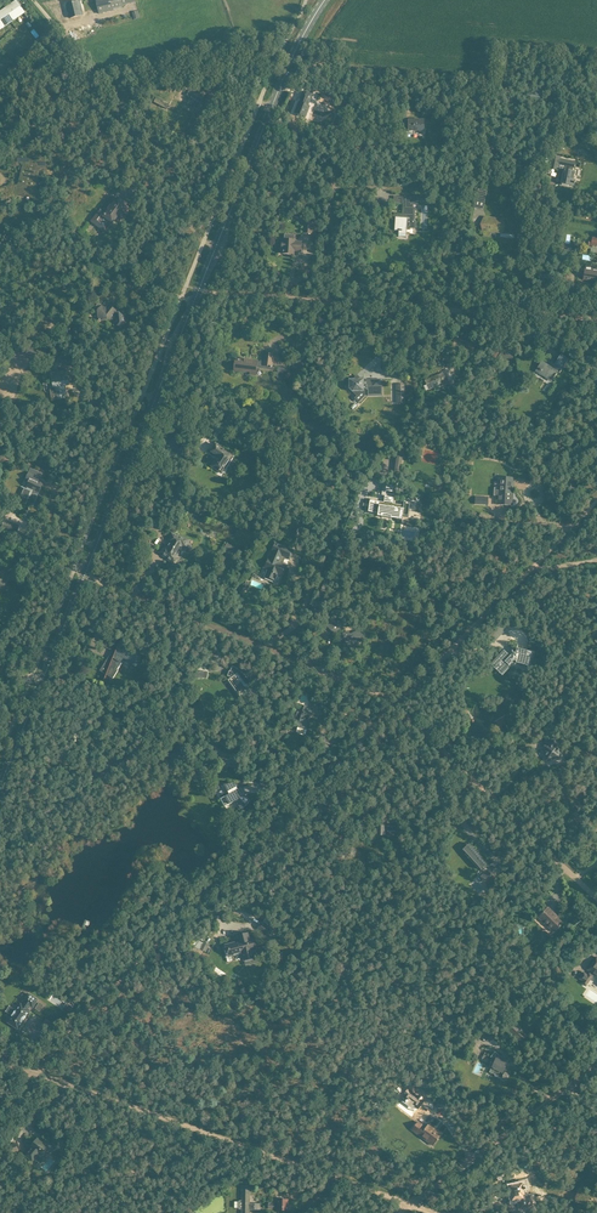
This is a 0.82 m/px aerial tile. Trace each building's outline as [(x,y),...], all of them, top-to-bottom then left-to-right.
[(13,21),(25,13),(16,0),(0,11),(0,30),(13,21)] [(99,13),(124,7),(124,6),(122,0),(96,0),(99,13)] [(78,1),(76,2),(67,4),(70,18),(81,16),(78,1)] [(540,100),(540,91),(525,90),(525,99),(540,100)] [(299,102),(295,113),(300,115),(305,117),(310,106),(308,105),(311,96),(309,95),(310,93),(304,91),(301,98),(302,99),(301,102),(299,102)] [(156,97),(154,102),(166,109),(169,103),(156,97)] [(170,114),(176,118),(185,102),(179,98),(170,114)] [(423,120),(409,120),(409,131),(423,131),(423,120)] [(564,171),(562,183),(573,186),(574,184),(575,182),(574,182),(574,180),(573,180),(574,172),(572,172),(573,167),(574,168),(575,162),(560,159),(560,158),(552,156),(549,168),(564,171)] [(478,188),(475,201),(484,203),(487,190),(478,188)] [(394,196),(393,204),(399,204),(403,204),(403,214),(394,214),(394,218),(395,218),(395,230),(399,230),(399,237),(401,237),(406,237),(407,228),(409,228),(415,228),(416,222),(414,222),(415,209),(413,209),(413,203),(426,204),(426,199),(413,198),(400,197),(394,196)] [(129,209),(113,197),(102,211),(100,210),(92,221),(104,231),(110,222),(112,223),(116,218),(119,221),(129,209)] [(484,217),(481,226),(484,236),(488,236),(490,232),(496,233),(502,234),(505,227),(503,219),(491,218),(484,217)] [(315,227),(312,227),(312,222),(305,221),(304,233),(312,234),(312,231),(314,231),(315,227)] [(593,238),(592,241),(589,241),(589,245),(596,246),(596,238),(593,238)] [(295,240),(288,240),(288,241),(282,240),(281,250),(283,251),(283,254),(294,254),(294,251),(301,252),(302,242),(295,241),(295,240)] [(584,273),(583,279),(591,280),(596,281),(596,278),(596,275),(596,272),(596,267),(592,266),(592,271),(585,270),(584,273)] [(570,277),(563,278),(564,287),(571,287),(570,277)] [(102,306),(98,311),(99,320),(104,319),(107,316),(109,319),(110,318),(112,320),(114,319),(115,323),(121,327),(125,321),(124,317),(110,306),(107,310),(102,306)] [(463,352),(468,354),(470,349),(473,350),(475,346),(466,343),(463,352)] [(27,345),(26,351),(45,356),(47,351),(27,345)] [(502,351),(496,361),(507,367),(513,357),(502,351)] [(236,360),(234,372),(256,374),(257,364),(271,366),(273,354),(265,353),(264,362),(257,361),(242,359),(241,360),(236,360)] [(559,373),(565,364),(569,359),(561,354),(552,368),(542,361),(537,368),(538,368),(536,371),(544,377),(545,375),(552,380),(557,372),(559,373)] [(296,357),(291,367),(297,369),(301,360),(296,357)] [(278,371),(277,378),(285,379),(287,368),(278,367),(278,371)] [(68,385),(67,377),(66,371),(51,373),(53,387),(54,387),(55,399),(66,398),(64,385),(68,385)] [(447,383),(447,382),(444,376),(439,378),(438,375),(425,381),(429,389),(440,384),(441,386),(447,383)] [(351,380),(350,381),(350,387),(350,388),(350,390),(352,391),(362,391),(365,387),(366,387),(368,390),(368,395),(382,395),(382,389),(380,389),(380,386),(373,386),(373,380),(363,380),(363,378),(359,378),(357,376),(351,380)] [(405,384),(395,384),(396,396),(405,396),(405,384)] [(454,385),(448,388),(449,389),(451,393),(457,391),(454,385)] [(222,416),(218,425),(226,428),(226,427),(233,431),(237,423),(222,416)] [(233,456),(221,448),(216,444),(211,451),(218,456),(211,466),(222,473),(233,456)] [(24,488),(21,496),(27,499),(25,505),(27,502),(33,505),(37,496),(33,494),(35,490),(39,492),(43,483),(38,481),(42,473),(31,468),(26,480),(29,481),(27,487),(28,487),(27,489),(25,488),(24,488),(22,487),(24,488)] [(497,504),(506,505),(512,505),(513,489),(511,489),(512,478),(514,478),(500,477),(499,492),(498,492),(498,493),(499,494),(499,496),(497,496),(497,504)] [(384,502),(370,500),(368,512),(369,512),(369,510),(382,512),(382,517),(391,519),(392,514),(408,516),(410,504),(413,505),(413,503),(404,502),(403,505),(393,504),(394,498),(385,496),(384,502)] [(480,497),(480,505),(488,506),(488,497),(480,497)] [(3,520),(1,527),(18,533),(20,526),(3,520)] [(297,523),(296,526),(290,536),(297,540),(304,527),(297,523)] [(189,540),(177,535),(172,533),(169,541),(171,542),(167,547),(166,546),(160,553),(174,565),(176,562),(175,560),(185,542),(188,543),(189,540)] [(227,554),(222,563),(231,568),(241,550),(228,542),(222,551),(227,554)] [(267,557),(263,568),(268,570),(268,572),(265,577),(274,581),(277,573),(282,575),(286,566),(282,565),(285,557),(289,559),(293,550),(287,548),(275,543),(269,558),(267,557)] [(335,634),(345,624),(338,618),(335,621),(332,618),(326,625),(335,634)] [(501,624),(497,628),(503,633),(506,630),(501,624)] [(365,640),(360,630),(351,635),(349,631),(338,637),(340,641),(344,639),(349,648),(349,647),(364,639),(365,640)] [(104,639),(101,646),(114,651),(117,644),(104,639)] [(107,661),(101,670),(107,673),(113,677),(114,676),(118,670),(117,670),(121,663),(120,663),(123,658),(138,664),(141,656),(118,647),(113,658),(110,657),(111,656),(110,655),(107,661)] [(531,667),(535,651),(529,650),(529,653),(517,650),(517,648),(516,648),(515,653),(513,652),(513,650),(512,651),(512,653),(510,656),(504,650),(506,653),(503,656),(502,655),(496,661),(499,664),(496,667),(497,667),(498,666),(503,671),(505,669),(506,669),(514,660),(516,661),(517,659),(524,661),(523,665),(531,667)] [(229,671),(227,676),(231,678),(228,680),(240,697),(249,690),(254,697),(258,694),(255,690),(256,690),(252,686),(253,685),(249,681),(250,680),(245,677),(246,676),(240,673),(241,672),(237,670),(238,669),(232,667),(230,671),(229,671)] [(297,712),(295,718),(300,719),(297,731),(305,734),(313,708),(304,706),(302,713),(297,712)] [(503,718),(497,722),(501,728),(507,725),(503,718)] [(556,740),(546,741),(547,746),(545,746),(547,760),(548,760),(549,761),(553,761),(553,759),(561,758),(560,757),(562,756),(561,752),(560,752),(559,745),(556,745),(556,740)] [(229,795),(221,799),(225,807),(234,802),(239,812),(250,801),(245,795),(247,794),(242,787),(238,789),(236,787),(238,786),(236,784),(235,783),(233,783),(231,783),(225,785),(225,786),(229,795)] [(377,835),(387,835),(388,836),(388,837),(389,838),(390,838),(391,838),(392,838),(393,838),(394,838),(394,837),(395,836),(395,835),(395,826),(377,825),(377,835)] [(469,844),(463,850),(481,870),(482,869),(485,873),(486,872),(484,870),(489,866),(487,864),(469,844)] [(490,875),(487,871),(486,872),(485,873),(480,877),(483,881),(490,875)] [(494,882),(489,887),(493,892),(499,887),(494,882)] [(554,932),(557,929),(559,927),(560,927),(561,926),(560,925),(563,923),(556,916),(548,907),(539,917),(554,932)] [(271,929),(267,926),(263,922),(258,928),(267,935),(271,929)] [(255,950),(253,944),(252,938),(249,939),(248,934),(238,937),(239,941),(227,945),(230,956),(242,953),(244,960),(254,957),(252,950),(255,950)] [(203,941),(200,949),(206,952),(210,944),(203,941)] [(587,970),(596,977),(596,957),(593,962),(587,970)] [(47,963),(42,971),(51,976),(55,968),(47,963)] [(215,967),(212,973),(223,979),(226,973),(215,967)] [(584,972),(579,979),(580,980),(583,982),(582,983),(586,986),(593,976),(589,973),(588,975),(584,972)] [(13,1017),(9,1022),(18,1028),(21,1023),(22,1023),(26,1016),(30,1010),(28,1009),(30,1005),(33,1007),(37,1000),(28,994),(26,996),(25,998),(23,1001),(25,1002),(22,1005),(21,1004),(17,1010),(16,1009),(11,1016),(13,1017)] [(70,1001),(69,1003),(67,1002),(62,1009),(68,1013),(73,1006),(72,1006),(74,1004),(70,1001)] [(511,1021),(505,1027),(521,1043),(527,1036),(511,1021)] [(481,1033),(490,1042),(496,1037),(486,1028),(481,1033)] [(485,1052),(481,1060),(488,1063),(491,1056),(488,1055),(488,1053),(485,1052)] [(492,1062),(490,1066),(492,1067),(491,1068),(495,1069),(497,1070),(495,1074),(494,1075),(497,1077),(503,1079),(503,1078),(506,1079),(509,1072),(506,1071),(507,1070),(504,1069),(506,1064),(507,1065),(508,1065),(508,1063),(504,1062),(506,1058),(503,1055),(502,1057),(495,1052),(492,1055),(492,1056),(493,1056),(492,1057),(491,1061),(492,1062)] [(406,1095),(403,1098),(406,1100),(406,1101),(405,1103),(412,1109),(415,1106),(418,1109),(424,1101),(422,1099),(423,1099),(419,1096),(418,1097),(409,1090),(409,1091),(408,1090),(405,1094),(406,1095)] [(418,1122),(416,1125),(412,1130),(422,1137),(423,1135),(434,1143),(433,1145),(442,1134),(429,1124),(426,1128),(418,1122)] [(45,1148),(47,1146),(37,1138),(35,1140),(32,1143),(33,1144),(31,1146),(32,1147),(31,1149),(30,1149),(26,1155),(33,1161),(38,1153),(40,1155),(42,1152),(43,1153),(46,1149),(45,1148)] [(16,1143),(7,1146),(9,1153),(18,1150),(16,1143)] [(77,1145),(68,1148),(72,1160),(81,1157),(77,1145)] [(524,1160),(514,1167),(519,1174),(529,1167),(524,1160)] [(522,1182),(509,1184),(511,1193),(511,1192),(513,1201),(515,1201),(515,1202),(520,1201),(521,1209),(535,1207),(533,1196),(527,1197),(526,1189),(527,1189),(527,1187),(523,1188),(522,1182)] [(238,1202),(238,1208),(240,1210),(242,1210),(242,1212),(249,1212),(249,1209),(254,1209),(254,1203),(249,1203),(249,1186),(242,1186),(242,1201),(239,1201),(238,1202)] [(269,1203),(269,1208),(277,1208),(277,1210),(288,1210),(288,1199),(278,1199),(278,1203),(269,1203)]
